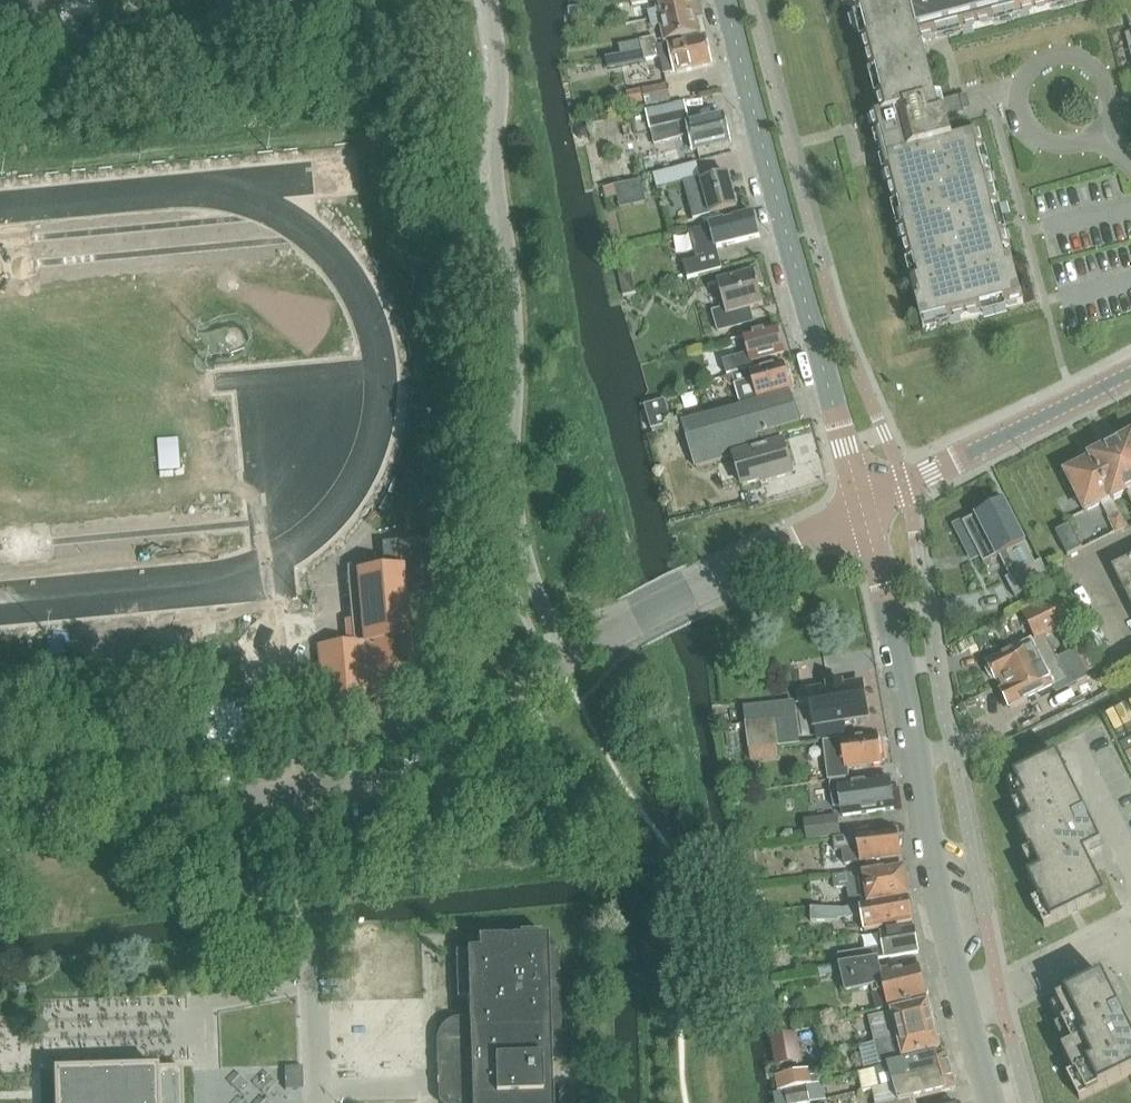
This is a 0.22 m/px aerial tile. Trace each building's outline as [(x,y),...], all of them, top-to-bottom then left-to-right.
[(56,0),(4,0),(5,9),(56,0)] [(5,9),(10,34),(33,30),(36,44),(63,39),(56,0),(5,9)] [(346,9),(354,7),(353,0),(344,0),(346,9)] [(651,19),(694,10),(692,0),(655,0),(658,10),(649,12),(651,19)] [(843,6),(854,3),(861,29),(868,58),(876,86),(883,115),(872,117),(879,146),(883,161),(891,189),(898,218),(905,246),(913,275),(914,281),(912,282),(922,323),(923,323),(924,328),(967,317),(995,310),(1024,303),(1013,258),(1012,259),(1010,250),(1002,221),(995,193),(988,164),(980,134),(954,141),(950,125),(948,116),(965,111),(961,96),(944,100),(943,99),(938,101),(923,42),(950,35),(951,35),(980,27),(1008,20),(1037,13),(1065,5),(1087,0),(842,0),(843,6)] [(1115,0),(1118,5),(1121,9),(1124,13),(1127,17),(1129,22),(1130,26),(1130,0),(1115,0)] [(581,6),(569,9),(571,18),(583,15),(581,6)] [(700,33),(694,10),(651,19),(653,27),(661,24),(665,42),(700,33)] [(382,20),(371,21),(372,32),(383,30),(382,20)] [(124,28),(114,29),(115,37),(116,39),(126,38),(124,28)] [(105,30),(95,32),(97,43),(108,40),(107,38),(105,30)] [(705,36),(660,47),(667,75),(711,64),(705,36)] [(619,46),(622,56),(657,47),(655,38),(619,46)] [(657,47),(622,56),(607,59),(609,69),(660,57),(657,47)] [(668,85),(643,90),(645,102),(646,106),(672,101),(668,85)] [(643,90),(627,94),(630,106),(645,102),(643,90)] [(684,103),(648,111),(653,131),(678,125),(688,122),(684,103)] [(688,122),(678,125),(681,138),(691,136),(695,151),(730,142),(723,114),(688,122)] [(653,131),(652,131),(655,145),(681,138),(678,125),(653,131)] [(706,168),(730,162),(726,146),(702,152),(706,168)] [(601,152),(592,154),(595,167),(604,165),(601,152)] [(702,178),(684,183),(693,219),(737,208),(729,176),(703,183),(702,178)] [(630,183),(604,190),(607,200),(618,198),(633,193),(630,183)] [(754,215),(690,231),(697,259),(684,262),(688,278),(723,269),(717,247),(759,236),(754,215)] [(631,266),(618,269),(623,296),(636,293),(631,266)] [(713,312),(719,332),(754,322),(750,309),(764,305),(755,272),(718,282),(725,308),(713,312)] [(723,361),(727,374),(737,371),(737,373),(754,368),(752,361),(784,353),(777,327),(745,336),(750,354),(737,358),(737,357),(723,361)] [(736,385),(741,405),(792,390),(792,389),(793,384),(791,376),(787,374),(785,365),(751,374),(750,370),(733,375),(736,385)] [(733,375),(724,377),(725,382),(731,387),(736,385),(733,375)] [(735,456),(756,450),(752,437),(778,430),(800,423),(791,393),(683,424),(696,467),(735,456)] [(665,399),(646,404),(653,428),(673,422),(665,399)] [(752,437),(756,450),(735,456),(743,486),(761,481),(762,483),(794,474),(784,441),(781,442),(778,430),(752,437)] [(1112,498),(1113,501),(1128,494),(1130,500),(1130,439),(1092,458),(1093,461),(1112,498)] [(1112,498),(1093,461),(1067,474),(1086,511),(1112,498)] [(1016,574),(1006,579),(1016,598),(1051,580),(1042,561),(1036,564),(1005,502),(957,526),(970,551),(976,548),(984,564),(1006,553),(1016,574)] [(1120,514),(1109,519),(1115,532),(1126,527),(1120,514)] [(1082,549),(1070,525),(1056,532),(1068,556),(1082,549)] [(347,574),(353,644),(318,647),(323,701),(417,692),(412,638),(410,638),(406,596),(432,594),(427,539),(382,544),(385,570),(347,574)] [(1114,569),(1130,603),(1130,561),(1114,569)] [(1024,614),(1037,640),(1045,636),(1073,622),(1061,597),(1024,614)] [(1068,650),(1080,644),(1076,635),(1064,642),(1068,650)] [(998,684),(1055,656),(1045,636),(1037,640),(1032,642),(988,663),(998,684)] [(1085,654),(1080,644),(1068,650),(1073,662),(1086,655),(1085,654)] [(1055,656),(998,684),(1011,708),(1055,687),(1054,686),(1067,680),(1055,656)] [(828,688),(810,691),(815,726),(868,718),(862,683),(844,686),(844,684),(828,686),(828,688)] [(1084,696),(1071,702),(1074,707),(1086,701),(1084,696)] [(777,723),(780,745),(779,745),(779,747),(799,744),(799,743),(796,720),(795,720),(795,721),(777,723)] [(777,721),(747,724),(750,749),(779,745),(780,745),(777,723),(777,721)] [(842,740),(828,741),(833,780),(849,778),(848,768),(883,764),(882,761),(885,761),(884,748),(881,748),(879,736),(842,741),(842,740)] [(1033,852),(1042,870),(1029,877),(1040,899),(1033,902),(1035,906),(1043,902),(1052,919),(1043,923),(1045,927),(1106,896),(1085,854),(1102,845),(1058,756),(1007,781),(1009,784),(1017,780),(1026,798),(1014,804),(1024,825),(1019,828),(1030,850),(1024,853),(1025,856),(1033,852)] [(849,779),(831,782),(835,808),(842,807),(844,817),(853,815),(894,809),(889,777),(850,783),(849,779)] [(838,815),(805,820),(809,840),(841,835),(838,815)] [(845,865),(860,863),(867,863),(868,872),(885,870),(885,872),(905,870),(898,831),(835,840),(836,850),(843,849),(845,865)] [(740,852),(739,852),(740,865),(755,864),(753,851),(740,852)] [(851,908),(910,898),(905,870),(885,872),(885,870),(868,872),(834,876),(836,888),(848,887),(851,908)] [(910,898),(851,908),(845,909),(846,918),(846,919),(862,916),(865,932),(914,922),(910,898)] [(811,909),(811,921),(838,921),(838,920),(838,909),(811,909)] [(919,953),(915,928),(881,933),(883,948),(840,955),(841,966),(878,959),(919,953)] [(418,935),(364,933),(363,952),(417,954),(418,935)] [(437,1066),(455,1065),(456,1097),(449,1097),(449,1102),(552,1102),(551,1062),(562,1062),(559,949),(547,949),(547,938),(478,940),(478,951),(456,952),(457,999),(468,998),(469,1018),(458,1018),(455,1019),(452,1020),(451,1021),(448,1022),(445,1024),(443,1027),(441,1030),(439,1033),(438,1035),(437,1038),(436,1042),(436,1043),(437,1066)] [(893,969),(881,971),(878,959),(841,966),(848,994),(873,987),(878,1011),(928,1000),(920,967),(894,973),(893,969)] [(1079,989),(1050,1004),(1060,1025),(1056,1027),(1058,1031),(1066,1027),(1074,1045),(1063,1051),(1074,1073),(1068,1075),(1070,1079),(1078,1075),(1087,1092),(1079,1097),(1080,1100),(1130,1075),(1130,1032),(1104,977),(1079,989)] [(885,1039),(934,1027),(929,1003),(892,1012),(892,1013),(869,1018),(875,1042),(886,1039),(885,1039)] [(784,1016),(768,1018),(771,1035),(786,1032),(784,1016)] [(940,1051),(934,1027),(885,1039),(886,1039),(875,1042),(881,1065),(887,1064),(904,1060),(940,1051)] [(796,1034),(774,1038),(778,1065),(801,1061),(796,1034)] [(946,1052),(941,1053),(906,1062),(875,1069),(858,1073),(862,1092),(880,1088),(880,1089),(895,1085),(951,1070),(949,1062),(946,1052)] [(286,1090),(303,1090),(302,1067),(285,1068),(286,1090)] [(54,1073),(55,1102),(183,1102),(182,1069),(139,1070),(139,1069),(84,1071),(84,1072),(54,1073)] [(810,1069),(784,1076),(787,1089),(807,1085),(813,1084),(810,1069)] [(951,1070),(895,1085),(899,1102),(895,1102),(911,1102),(911,1101),(956,1089),(951,1070)] [(785,1091),(788,1102),(801,1102),(811,1101),(808,1087),(785,1091)] [(559,1088),(559,1102),(569,1102),(569,1088),(559,1088)]
